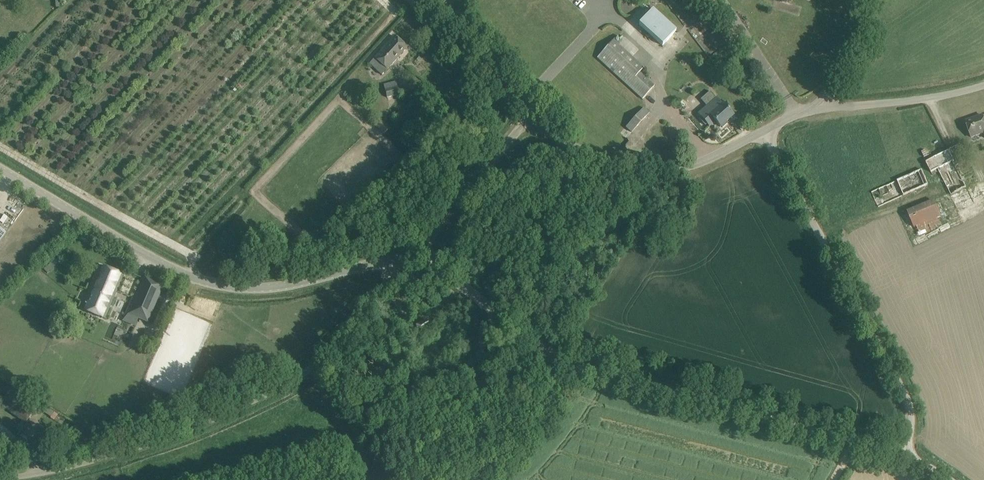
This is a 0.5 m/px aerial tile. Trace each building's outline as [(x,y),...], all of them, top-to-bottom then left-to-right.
[(640,24),(662,44),(676,29),(653,9),(640,24)] [(395,36),(388,43),(370,63),(383,74),(387,69),(387,70),(407,48),(395,36)] [(643,68),(613,41),(598,58),(642,99),(654,86),(639,72),(643,68)] [(397,86),(385,89),(387,97),(399,94),(397,86)] [(702,118),(697,122),(703,128),(708,124),(709,126),(715,121),(720,127),(722,125),(723,127),(728,123),(726,122),(733,116),(729,111),(733,108),(727,102),(723,105),(710,91),(704,96),(701,99),(707,106),(698,114),(702,118)] [(649,112),(644,107),(626,127),(621,133),(627,138),(632,132),(631,132),(649,112)] [(982,115),(965,121),(971,137),(983,133),(983,120),(982,115)] [(389,128),(379,118),(374,124),(384,134),(389,128)] [(966,162),(962,155),(958,146),(926,162),(931,172),(938,169),(951,195),(978,180),(972,168),(960,174),(956,167),(966,162)] [(928,184),(926,179),(922,169),(871,192),(878,207),(928,184)] [(694,183),(686,185),(684,185),(685,193),(695,191),(694,183)] [(918,236),(945,225),(934,200),(900,214),(908,232),(915,229),(918,236)] [(121,275),(103,267),(84,310),(103,318),(121,275)] [(147,323),(164,285),(145,277),(128,315),(147,323)] [(427,319),(416,325),(417,328),(429,322),(427,319)] [(0,404),(0,405),(27,424),(38,407),(11,388),(0,404)]
